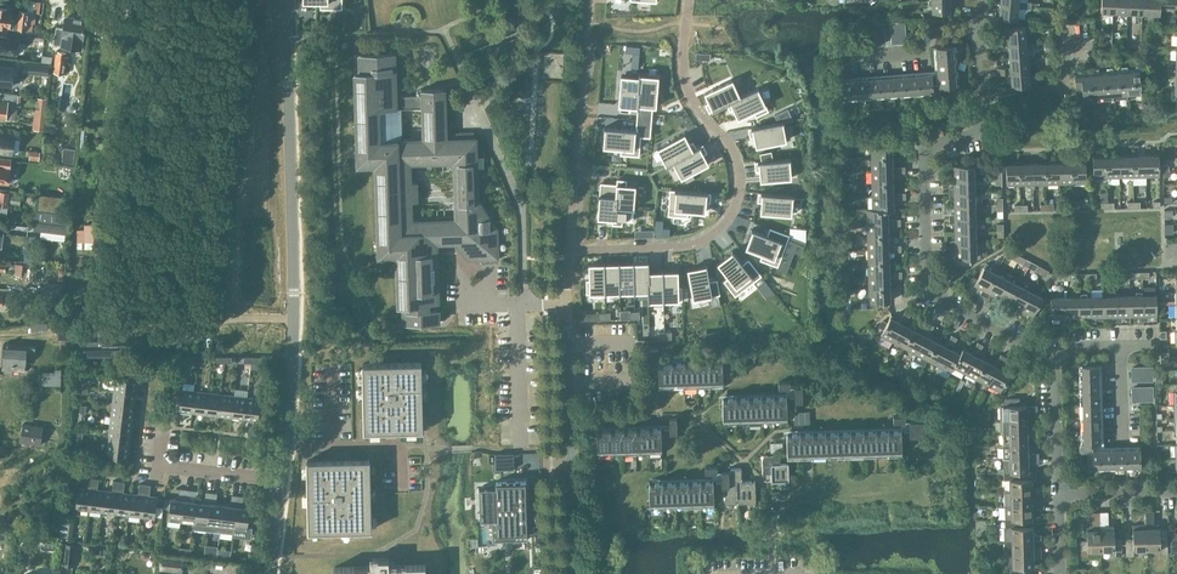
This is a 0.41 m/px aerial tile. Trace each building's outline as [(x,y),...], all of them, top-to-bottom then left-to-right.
[(303,3),(321,3),(321,9),(342,9),(342,0),(303,0),(303,3)] [(929,0),(929,4),(932,7),(933,17),(951,16),(951,14),(950,0),(929,0)] [(1116,13),(1117,0),(1102,0),(1101,12),(1107,13),(1109,16),(1113,16),(1115,13),(1116,13)] [(1131,14),(1131,0),(1117,0),(1116,13),(1121,13),(1124,16),(1127,16),(1130,14),(1131,14)] [(1145,14),(1146,0),(1131,0),(1131,14),(1136,14),(1138,17),(1142,17),(1144,14),(1145,14)] [(1145,14),(1150,14),(1153,17),(1156,18),(1159,15),(1161,15),(1161,6),(1160,6),(1161,0),(1146,0),(1145,14)] [(4,23),(4,27),(8,27),(18,29),(18,28),(26,29),(27,22),(33,23),(35,23),(36,13),(29,12),(28,12),(20,11),(19,17),(8,16),(9,4),(0,2),(0,22),(4,23)] [(1001,3),(999,18),(1002,18),(1017,20),(1017,18),(1024,19),(1025,9),(1018,8),(1019,5),(1001,3)] [(145,11),(142,25),(155,27),(156,19),(154,19),(155,12),(145,11)] [(56,27),(53,44),(67,46),(81,48),(82,44),(83,41),(86,20),(66,17),(64,28),(56,27)] [(904,22),(891,23),(893,43),(905,42),(904,22)] [(884,24),(871,25),(873,44),(885,43),(884,24)] [(1008,27),(1009,39),(1009,42),(1027,40),(1027,37),(1030,33),(1030,30),(1026,26),(1008,27)] [(26,40),(44,42),(45,32),(27,30),(26,40)] [(0,35),(0,53),(16,55),(19,37),(0,35)] [(1009,45),(1010,56),(1028,55),(1028,52),(1031,48),(1031,44),(1027,41),(1027,40),(1009,42),(1009,45)] [(936,47),(937,60),(957,58),(956,46),(936,47)] [(53,73),(58,74),(67,75),(70,57),(66,57),(67,52),(57,51),(57,53),(56,53),(53,73)] [(375,165),(378,245),(378,257),(396,257),(398,306),(403,306),(403,324),(440,323),(437,244),(456,243),(466,259),(469,259),(469,261),(498,260),(498,230),(479,200),(477,138),(474,138),(474,133),(459,133),(459,139),(447,139),(445,89),(422,90),(422,95),(397,96),(396,53),(359,54),(359,72),(354,72),(357,165),(375,165)] [(1010,56),(1011,68),(1011,71),(1029,69),(1029,66),(1032,62),(1032,59),(1028,55),(1010,56)] [(937,60),(938,73),(958,72),(957,58),(937,60)] [(24,63),(23,72),(48,75),(49,66),(24,63)] [(12,85),(15,66),(0,64),(0,84),(12,85)] [(1128,66),(1124,67),(1126,98),(1142,97),(1140,71),(1143,71),(1142,65),(1136,66),(1136,69),(1128,69),(1128,66)] [(1107,68),(1107,71),(1108,71),(1110,100),(1126,98),(1124,67),(1121,67),(1121,70),(1113,71),(1113,68),(1107,68)] [(1029,69),(1011,71),(1011,74),(1012,86),(1030,85),(1030,81),(1033,77),(1033,73),(1029,70),(1029,69)] [(1092,72),(1091,72),(1093,101),(1110,100),(1108,71),(1107,71),(1099,72),(1099,69),(1092,69),(1092,72)] [(1093,101),(1091,72),(1084,73),(1084,70),(1074,70),(1077,102),(1093,101)] [(938,73),(939,82),(939,87),(940,87),(959,86),(958,72),(938,73)] [(621,76),(619,106),(638,107),(639,91),(638,91),(639,74),(639,77),(621,76)] [(637,112),(652,113),(652,107),(656,107),(658,77),(640,75),(640,74),(639,74),(638,91),(639,91),(638,107),(637,112)] [(928,74),(919,75),(921,95),(930,94),(928,74)] [(933,74),(928,74),(930,94),(934,94),(935,95),(939,95),(941,93),(940,87),(939,87),(939,82),(933,83),(933,74)] [(919,75),(906,76),(908,96),(921,95),(919,75)] [(906,76),(893,77),(896,97),(908,96),(906,76)] [(893,77),(880,78),(882,98),(896,97),(893,77)] [(880,78),(866,79),(869,99),(882,98),(880,78)] [(866,79),(853,80),(855,100),(869,99),(866,79)] [(740,96),(732,80),(705,93),(709,103),(705,104),(709,112),(727,104),(741,98),(740,96)] [(855,100),(853,80),(840,81),(842,101),(855,100)] [(758,116),(768,111),(758,89),(759,89),(758,87),(740,96),(741,98),(727,104),(730,111),(733,109),(738,118),(755,110),(758,116)] [(17,105),(20,105),(21,97),(18,97),(18,95),(0,92),(0,118),(15,120),(17,105)] [(32,128),(44,129),(48,98),(36,97),(35,100),(41,100),(40,111),(34,110),(32,128)] [(788,108),(775,115),(778,123),(784,122),(793,120),(788,108)] [(652,113),(637,112),(637,120),(651,121),(652,113)] [(650,137),(651,121),(637,120),(636,128),(637,128),(637,130),(604,128),(604,129),(605,129),(604,147),(621,148),(620,154),(639,156),(640,136),(650,137)] [(756,147),(786,141),(783,123),(784,122),(778,123),(748,128),(750,137),(754,136),(756,147)] [(12,154),(14,136),(0,134),(0,152),(12,154)] [(679,158),(701,146),(700,146),(696,148),(693,142),(690,144),(684,134),(657,149),(666,165),(665,165),(665,166),(680,158),(679,158)] [(504,135),(497,138),(504,153),(510,151),(504,135)] [(871,144),(871,156),(892,155),(891,138),(885,138),(885,144),(871,144)] [(703,154),(707,152),(703,145),(701,146),(679,158),(680,158),(665,166),(673,162),(681,178),(708,164),(703,154)] [(75,148),(67,147),(63,147),(61,162),(74,163),(75,148)] [(31,150),(30,158),(39,159),(40,151),(31,150)] [(772,151),(760,154),(761,160),(773,158),(772,151)] [(871,156),(871,171),(892,170),(892,167),(892,155),(871,156)] [(1133,156),(1119,157),(1120,178),(1133,178),(1133,156)] [(1146,156),(1133,156),(1133,178),(1146,178),(1146,156)] [(1159,156),(1146,156),(1146,178),(1160,177),(1159,156)] [(1107,179),(1106,157),(1093,157),(1093,179),(1107,179)] [(1119,157),(1106,157),(1107,179),(1120,178),(1119,157)] [(10,173),(12,161),(0,159),(0,182),(9,183),(10,173)] [(791,159),(755,162),(756,171),(760,170),(761,181),(791,178),(789,160),(791,160),(791,159)] [(1086,162),(1072,163),(1073,184),(1086,184),(1086,162)] [(1046,163),(1033,164),(1033,185),(1047,185),(1046,163)] [(1059,163),(1046,163),(1047,185),(1060,185),(1059,163)] [(1072,163),(1059,163),(1060,185),(1073,184),(1072,163)] [(1020,186),(1020,164),(1006,164),(1007,186),(1020,186)] [(1033,164),(1020,164),(1020,186),(1033,185),(1033,164)] [(954,171),(954,179),(974,179),(974,165),(950,166),(950,171),(954,171)] [(871,171),(872,184),(893,183),(892,173),(892,170),(871,171)] [(950,188),(951,193),(975,192),(974,179),(954,179),(954,188),(950,188)] [(617,185),(601,183),(600,195),(598,195),(598,196),(617,197),(616,207),(635,208),(634,208),(635,186),(626,185),(626,180),(617,180),(617,185)] [(872,184),(872,197),(893,196),(893,193),(893,183),(872,184)] [(710,202),(711,193),(670,190),(668,215),(687,217),(688,211),(705,212),(706,202),(710,202)] [(8,207),(10,192),(0,191),(0,206),(8,207)] [(954,197),(954,206),(975,205),(975,192),(951,193),(951,197),(954,197)] [(762,202),(761,212),(791,215),(793,196),(794,197),(794,196),(758,193),(758,202),(762,202)] [(40,194),(39,209),(65,212),(66,197),(40,194)] [(11,195),(10,203),(20,204),(21,196),(11,195)] [(613,219),(613,224),(622,225),(622,220),(633,221),(633,209),(635,209),(635,208),(616,207),(617,197),(598,196),(599,196),(598,218),(613,219)] [(872,197),(873,210),(888,210),(893,210),(893,200),(893,196),(872,197)] [(951,214),(951,219),(976,218),(975,205),(954,206),(955,214),(951,214)] [(867,211),(867,223),(888,223),(888,220),(888,210),(873,210),(867,211)] [(1165,210),(1165,219),(1169,219),(1173,214),(1173,210),(1165,210)] [(67,235),(70,215),(36,211),(34,231),(67,235)] [(955,223),(955,232),(976,231),(976,218),(951,219),(951,223),(955,223)] [(656,220),(655,234),(669,235),(670,231),(662,231),(663,228),(663,221),(656,220)] [(84,229),(78,229),(78,238),(78,242),(95,242),(95,238),(95,230),(95,225),(95,223),(84,223),(84,229)] [(867,223),(867,236),(888,236),(888,226),(888,223),(867,223)] [(1173,224),(1165,224),(1165,234),(1173,234),(1173,224)] [(776,269),(786,273),(794,252),(801,254),(806,242),(798,239),(770,228),(767,235),(751,229),(751,230),(752,231),(746,248),(762,254),(760,259),(778,266),(776,269)] [(806,229),(798,228),(798,239),(806,242),(806,229)] [(952,241),(952,245),(976,244),(976,231),(955,232),(955,241),(952,241)] [(867,236),(868,249),(889,249),(889,246),(888,236),(867,236)] [(976,244),(952,245),(952,249),(956,249),(956,265),(971,264),(971,258),(977,258),(976,244)] [(868,249),(868,263),(889,262),(889,252),(889,249),(868,249)] [(724,281),(735,295),(753,281),(767,300),(775,294),(748,259),(743,264),(732,251),(732,252),(718,264),(729,277),(724,281)] [(1011,259),(1016,261),(1019,255),(1014,253),(1011,259)] [(1019,255),(1016,261),(1022,264),(1025,258),(1023,257),(1019,255)] [(648,261),(648,263),(634,263),(634,262),(633,262),(634,294),(635,294),(634,292),(648,292),(648,303),(648,277),(649,277),(648,261)] [(663,302),(664,302),(663,270),(662,270),(662,272),(649,272),(649,261),(648,261),(649,277),(648,277),(648,303),(649,303),(649,301),(663,301),(663,302)] [(586,280),(587,293),(605,293),(605,294),(604,262),(603,262),(604,264),(589,264),(589,280),(586,280)] [(619,294),(620,294),(619,262),(618,262),(618,263),(605,264),(605,262),(604,262),(605,294),(606,294),(606,293),(619,293),(619,294)] [(619,262),(620,294),(620,292),(634,292),(634,294),(633,262),(633,263),(619,263),(619,262)] [(868,263),(868,276),(889,275),(889,272),(889,262),(868,263)] [(64,266),(49,264),(47,279),(63,280),(64,266)] [(688,269),(693,299),(720,294),(717,280),(710,281),(707,265),(706,265),(706,266),(688,269)] [(1034,270),(1040,273),(1043,268),(1038,265),(1034,270)] [(981,292),(985,294),(996,273),(985,267),(978,279),(973,276),(969,282),(983,289),(981,292)] [(1043,268),(1040,273),(1046,277),(1049,271),(1043,268)] [(678,287),(678,271),(663,272),(663,270),(664,302),(664,301),(682,300),(681,287),(678,287)] [(990,293),(998,297),(1008,279),(996,273),(985,294),(989,297),(990,293)] [(868,276),(869,290),(890,290),(889,278),(889,275),(868,276)] [(1004,305),(1008,307),(1019,285),(1008,279),(998,297),(1006,302),(1004,305)] [(63,283),(48,281),(46,298),(61,299),(63,283)] [(1014,306),(1021,310),(1031,292),(1019,285),(1008,307),(1012,309),(1014,306)] [(890,290),(869,290),(869,303),(870,303),(870,309),(877,308),(877,302),(890,302),(890,290)] [(1031,292),(1021,310),(1029,314),(1027,317),(1032,319),(1043,298),(1031,292)] [(1157,295),(1143,296),(1144,320),(1148,319),(1148,316),(1157,316),(1157,295)] [(1117,296),(1104,297),(1104,317),(1113,317),(1113,320),(1118,320),(1117,296)] [(1130,296),(1117,296),(1118,320),(1122,320),(1122,317),(1131,316),(1130,296)] [(1143,296),(1130,296),(1131,316),(1139,316),(1139,320),(1144,320),(1143,296)] [(1065,321),(1065,297),(1051,298),(1052,318),(1061,318),(1061,321),(1065,321)] [(1078,297),(1065,297),(1065,321),(1070,321),(1069,318),(1078,318),(1078,297)] [(1091,297),(1078,297),(1078,318),(1087,317),(1087,321),(1091,321),(1091,297)] [(1104,297),(1091,297),(1091,321),(1096,321),(1096,317),(1104,317),(1104,297)] [(905,311),(903,316),(908,319),(911,314),(910,313),(908,312),(907,312),(905,311)] [(903,316),(900,322),(903,323),(905,325),(908,319),(903,316)] [(881,336),(893,342),(903,323),(900,322),(890,317),(887,323),(884,330),(881,336)] [(137,329),(137,318),(118,319),(118,330),(137,329)] [(883,321),(879,328),(884,330),(887,323),(883,321)] [(48,323),(27,325),(27,332),(49,331),(48,323)] [(893,342),(904,348),(914,329),(905,325),(903,323),(893,342)] [(928,323),(926,328),(931,331),(934,326),(933,325),(931,325),(930,324),(929,323),(928,323)] [(60,326),(59,339),(66,339),(66,346),(75,346),(75,339),(76,339),(76,327),(60,326)] [(114,329),(103,329),(103,328),(95,328),(95,338),(85,338),(85,354),(118,354),(118,348),(128,348),(127,334),(114,334),(114,329)] [(926,328),(923,334),(926,335),(929,337),(931,331),(926,328)] [(904,348),(916,355),(926,335),(923,334),(914,329),(904,348)] [(916,355),(927,361),(937,342),(929,337),(926,335),(916,355)] [(952,336),(949,341),(955,344),(957,338),(956,337),(955,337),(953,336),(952,335),(952,336)] [(861,344),(856,338),(852,341),(857,347),(861,344)] [(181,341),(174,344),(176,351),(184,348),(181,341)] [(949,341),(946,346),(949,348),(952,349),(955,344),(949,341)] [(927,361),(939,367),(949,348),(946,346),(937,342),(927,361)] [(978,343),(975,348),(980,351),(983,345),(981,344),(978,342),(978,343)] [(2,370),(5,370),(4,374),(12,374),(13,370),(26,371),(27,356),(35,357),(36,346),(4,344),(2,370)] [(951,373),(954,367),(960,354),(952,349),(949,348),(939,367),(951,373)] [(975,348),(972,353),(975,355),(978,356),(980,351),(975,348)] [(954,367),(965,373),(975,355),(972,353),(963,349),(960,354),(954,367)] [(731,360),(725,361),(726,368),(739,367),(738,352),(731,353),(731,360)] [(1001,354),(998,360),(1004,363),(1007,357),(1004,356),(1001,354)] [(965,373),(977,379),(986,361),(978,356),(975,355),(965,373)] [(702,364),(697,365),(698,388),(711,388),(710,364),(710,360),(702,361),(702,364)] [(715,364),(710,364),(711,388),(723,387),(722,360),(715,360),(715,364)] [(998,360),(995,366),(998,367),(1001,369),(1004,363),(998,360)] [(677,365),(672,365),(673,389),(686,389),(685,365),(684,361),(677,361),(677,365)] [(689,365),(685,365),(686,389),(698,388),(697,365),(697,361),(689,361),(689,365)] [(977,379),(988,385),(998,367),(995,366),(986,361),(977,379)] [(673,389),(672,365),(672,362),(664,362),(664,366),(659,366),(659,362),(658,362),(659,389),(673,389)] [(422,418),(421,363),(362,364),(364,431),(386,431),(400,430),(423,430),(422,418)] [(42,385),(61,385),(62,364),(56,364),(55,372),(42,372),(42,385)] [(1079,365),(1079,378),(1099,378),(1099,364),(1079,365)] [(998,367),(988,385),(1000,391),(1010,373),(1001,369),(998,367)] [(1132,368),(1133,381),(1152,380),(1152,367),(1132,368)] [(116,376),(114,390),(136,393),(138,379),(116,376)] [(1079,378),(1080,390),(1099,390),(1099,378),(1079,378)] [(789,396),(790,403),(803,403),(802,387),(795,388),(796,396),(789,396)] [(1133,388),(1133,401),(1153,400),(1152,387),(1133,388)] [(179,411),(193,413),(195,391),(182,389),(179,411)] [(232,417),(245,419),(247,397),(248,390),(235,389),(234,396),(232,417)] [(114,390),(113,403),(135,406),(136,393),(114,390)] [(1080,390),(1080,404),(1100,404),(1099,390),(1080,390)] [(193,413),(206,414),(208,393),(195,391),(193,413)] [(206,414),(219,416),(221,394),(208,393),(206,414)] [(219,416),(232,417),(234,396),(221,394),(219,416)] [(779,399),(774,399),(776,423),(788,423),(787,395),(779,396),(779,399)] [(754,400),(749,400),(750,424),(763,423),(762,400),(761,396),(754,396),(754,400)] [(766,400),(762,400),(763,423),(776,423),(774,399),(774,396),(766,396),(766,400)] [(247,397),(245,419),(258,421),(261,399),(247,397)] [(737,424),(736,401),(736,397),(728,397),(728,401),(724,401),(724,397),(722,397),(723,425),(737,424)] [(741,400),(736,401),(737,424),(750,424),(749,400),(749,397),(741,397),(741,400)] [(1002,406),(1003,420),(1008,420),(1008,419),(1027,419),(1027,411),(1035,411),(1035,405),(1027,405),(1027,401),(1020,402),(1020,398),(1006,398),(1004,400),(1004,406),(1002,406)] [(113,403),(111,416),(133,419),(135,406),(113,403)] [(1080,404),(1080,418),(1100,418),(1100,404),(1080,404)] [(794,412),(795,424),(810,424),(810,412),(794,412)] [(111,416),(110,429),(131,432),(133,419),(111,416)] [(1080,418),(1081,431),(1100,431),(1100,418),(1080,418)] [(670,427),(664,427),(664,434),(677,434),(677,419),(670,419),(670,427)] [(1003,433),(1009,432),(1035,432),(1035,426),(1027,427),(1027,419),(1008,419),(1008,420),(1003,420),(1003,433)] [(901,429),(902,437),(926,436),(926,421),(910,422),(906,422),(901,422),(901,429)] [(20,443),(42,446),(43,438),(44,426),(23,423),(20,443)] [(641,431),(636,431),(637,455),(650,455),(649,431),(649,427),(641,427),(641,431)] [(653,431),(649,431),(650,455),(662,454),(661,427),(653,427),(653,431)] [(612,456),(611,432),(611,428),(603,429),(603,432),(598,433),(598,429),(597,429),(598,456),(612,456)] [(616,432),(611,432),(612,456),(624,455),(623,432),(623,428),(615,428),(616,432)] [(628,432),(623,432),(624,455),(637,455),(636,431),(636,428),(628,428),(628,432)] [(110,429),(108,442),(130,445),(131,432),(110,429)] [(894,434),(889,434),(890,457),(902,457),(902,437),(901,429),(894,430),(894,434)] [(869,434),(864,434),(865,458),(878,457),(877,434),(876,430),(868,431),(869,434)] [(881,434),(877,434),(878,457),(890,457),(889,434),(889,430),(881,430),(881,434)] [(831,435),(826,436),(827,459),(840,458),(839,435),(838,431),(831,432),(831,435)] [(843,435),(839,435),(840,458),(853,458),(851,435),(851,431),(843,431),(843,435)] [(856,435),(851,435),(853,458),(865,458),(864,434),(864,431),(856,431),(856,435)] [(1081,451),(1087,451),(1087,450),(1093,450),(1093,444),(1101,444),(1100,431),(1081,431),(1081,443),(1079,445),(1080,449),(1081,451)] [(802,460),(801,436),(801,432),(793,433),(793,436),(788,437),(788,433),(787,433),(788,460),(802,460)] [(805,436),(801,436),(802,460),(814,459),(813,436),(813,432),(805,432),(805,436)] [(818,436),(813,436),(814,459),(827,459),(826,436),(826,432),(818,432),(818,436)] [(1003,433),(1004,446),(1009,446),(1009,445),(1028,445),(1028,437),(1036,437),(1035,432),(1009,432),(1003,433)] [(130,445),(108,442),(106,456),(128,458),(130,445)] [(1003,459),(1004,459),(1009,459),(1036,458),(1036,453),(1028,453),(1028,445),(1009,445),(1009,446),(1004,446),(1002,446),(1003,448),(1003,459)] [(1113,449),(1100,450),(1100,469),(1114,469),(1113,449)] [(1126,449),(1113,449),(1114,469),(1127,469),(1126,449)] [(1140,449),(1126,449),(1127,469),(1141,468),(1140,449)] [(1087,450),(1087,451),(1088,470),(1100,469),(1100,450),(1093,450),(1087,450)] [(514,453),(495,454),(496,470),(514,469),(514,453)] [(771,474),(772,482),(789,482),(789,465),(780,465),(780,456),(762,456),(763,474),(771,474)] [(1002,472),(1005,472),(1028,472),(1028,466),(1032,466),(1032,463),(1039,463),(1039,458),(1036,458),(1009,459),(1004,459),(1004,468),(997,468),(997,472),(1002,472)] [(308,531),(371,530),(370,459),(346,460),(330,460),(307,460),(308,531)] [(716,480),(716,487),(755,485),(755,482),(742,482),(742,469),(731,469),(731,472),(722,472),(722,480),(716,480)] [(1004,490),(1005,493),(1010,493),(1032,492),(1040,492),(1040,487),(1032,487),(1032,484),(1034,484),(1036,478),(1036,471),(1028,472),(1005,472),(1005,479),(1010,479),(1010,485),(1007,485),(1007,490),(1004,490)] [(68,475),(67,484),(78,485),(79,477),(68,475)] [(76,509),(89,511),(93,478),(87,478),(86,488),(78,488),(76,509)] [(89,511),(102,512),(105,491),(98,490),(99,479),(93,478),(89,511)] [(693,484),(688,485),(689,508),(702,508),(701,484),(701,480),(693,481),(693,484)] [(706,484),(701,484),(702,508),(714,508),(713,480),(705,480),(706,484)] [(102,512),(115,514),(119,482),(113,481),(112,492),(105,491),(102,512)] [(496,488),(479,488),(479,520),(489,520),(489,541),(529,540),(528,529),(543,529),(542,515),(527,515),(526,481),(496,482),(496,488)] [(668,485),(663,485),(664,509),(676,509),(676,485),(675,481),(668,482),(668,485)] [(680,485),(676,485),(676,509),(689,508),(688,485),(688,481),(680,481),(680,485)] [(115,514),(128,515),(131,494),(124,493),(125,482),(119,482),(115,514)] [(664,509),(663,485),(663,482),(655,482),(655,486),(650,486),(650,482),(649,482),(650,510),(664,509)] [(128,515),(141,517),(145,485),(139,484),(138,495),(131,494),(128,515)] [(145,485),(141,517),(155,519),(158,497),(150,496),(151,485),(145,485)] [(755,485),(716,487),(716,488),(725,488),(726,504),(736,504),(736,501),(739,501),(739,503),(756,503),(755,485)] [(182,522),(186,490),(180,489),(179,500),(171,498),(171,499),(164,498),(163,508),(170,508),(168,520),(182,522)] [(182,522),(195,524),(197,502),(190,501),(191,490),(186,490),(182,522)] [(194,529),(207,530),(212,493),(206,492),(205,503),(197,502),(195,524),(194,529)] [(1032,492),(1010,493),(1005,493),(1005,507),(1011,507),(1011,506),(1040,505),(1040,500),(1032,500),(1032,492)] [(207,530),(220,532),(223,505),(216,504),(218,493),(212,493),(207,530)] [(223,505),(220,532),(233,533),(234,528),(238,496),(232,495),(231,506),(223,505)] [(244,497),(238,496),(234,528),(247,530),(248,521),(255,522),(257,522),(259,511),(257,511),(250,510),(250,508),(242,507),(244,497)] [(1004,507),(1004,520),(1011,519),(1033,519),(1033,518),(1042,518),(1042,515),(1033,516),(1032,511),(1040,510),(1040,505),(1011,506),(1011,507),(1005,507),(1004,507)] [(1146,511),(1146,524),(1147,528),(1147,550),(1160,550),(1161,555),(1168,555),(1168,538),(1160,538),(1160,524),(1154,524),(1154,511),(1146,511)] [(1101,551),(1100,512),(1092,512),(1093,529),(1087,529),(1087,540),(1080,540),(1080,557),(1088,557),(1088,552),(1101,551)] [(1108,512),(1100,512),(1101,551),(1114,551),(1115,556),(1122,556),(1122,539),(1114,539),(1114,526),(1108,526),(1108,512)] [(1004,526),(1004,540),(1033,539),(1041,539),(1041,534),(1033,534),(1033,519),(1004,520),(1004,526)] [(1147,528),(1146,524),(1133,525),(1133,540),(1126,540),(1126,556),(1134,556),(1134,551),(1147,550),(1147,528)] [(1004,553),(1012,553),(1041,552),(1041,547),(1033,547),(1033,539),(1004,540),(1004,553)] [(43,541),(42,548),(57,550),(58,542),(43,541)] [(63,564),(73,565),(76,545),(65,544),(63,564)] [(1012,553),(1004,553),(1005,567),(1010,567),(1010,573),(1011,573),(1025,573),(1025,566),(1034,566),(1034,558),(1042,558),(1041,552),(1012,553)] [(161,569),(182,571),(183,560),(162,558),(161,569)] [(370,560),(371,567),(354,568),(354,567),(334,568),(334,573),(426,573),(426,565),(405,566),(389,567),(388,559),(370,560)]
